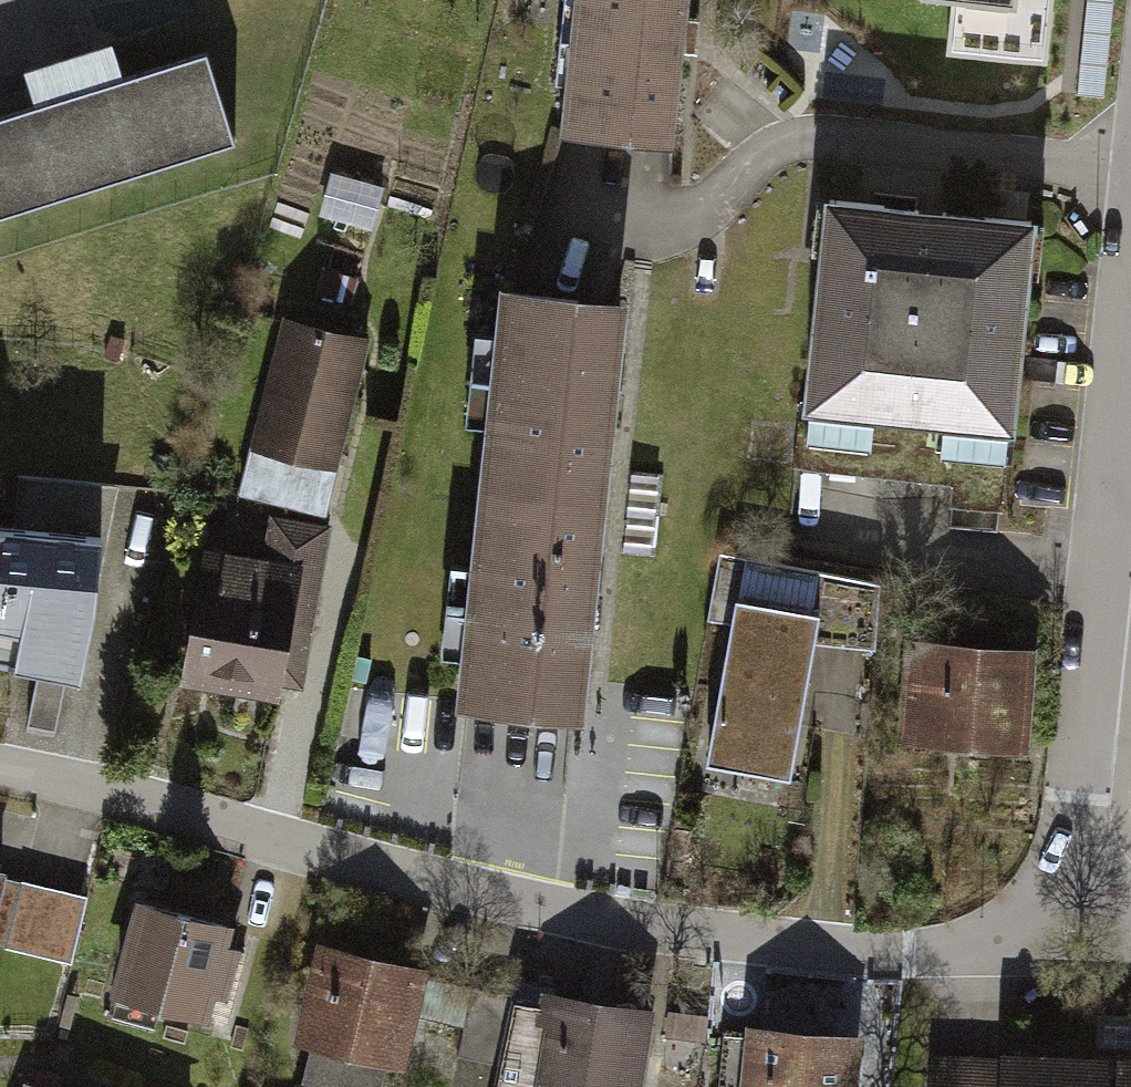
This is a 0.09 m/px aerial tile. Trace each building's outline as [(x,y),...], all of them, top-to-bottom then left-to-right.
[(665,129),(680,0),(562,0),(549,116),(665,129)] [(1016,26),(1019,0),(872,0),(871,11),(1016,26)] [(53,75),(126,52),(118,26),(45,48),(53,75)] [(241,141),(210,45),(0,113),(0,219),(241,141)] [(794,389),(1001,411),(1024,201),(817,179),(794,389)] [(458,686),(577,698),(619,282),(500,270),(458,686)] [(331,468),(367,332),(283,310),(247,446),(331,468)] [(126,522),(0,509),(0,617),(27,620),(24,657),(94,668),(126,522)] [(274,695),(305,554),(201,532),(171,672),(274,695)] [(710,763),(795,778),(819,645),(880,656),(893,584),(722,553),(710,620),(735,625),(710,763)] [(1028,748),(1038,638),(911,628),(902,737),(1028,748)] [(210,1009),(238,918),(137,887),(109,978),(210,1009)] [(402,1057),(427,961),(316,931),(290,1027),(402,1057)] [(652,1003),(530,977),(510,1072),(585,1086),(635,1086),(652,1003)] [(513,1010),(471,1002),(456,1086),(499,1086),(513,1010)] [(863,1032),(742,1021),(736,1086),(858,1086),(863,1032)] [(1000,1040),(999,1086),(1130,1086),(1130,1042),(1000,1040)]
